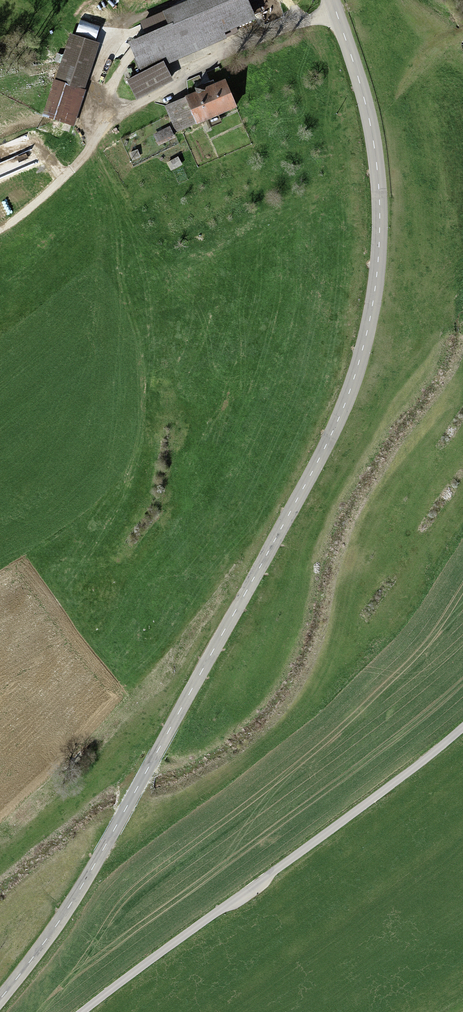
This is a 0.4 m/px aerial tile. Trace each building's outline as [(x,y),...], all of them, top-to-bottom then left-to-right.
[(132,43),(145,72),(165,63),(258,24),(248,0),(197,0),(167,13),(173,26),(132,43)] [(72,36),(46,116),(71,124),(97,45),(72,36)] [(173,82),(165,63),(145,72),(130,78),(138,97),(173,82)] [(227,82),(165,107),(175,132),(237,106),(227,82)] [(169,128),(155,135),(160,143),(174,136),(169,128)] [(137,152),(131,154),(133,160),(139,158),(137,152)]
